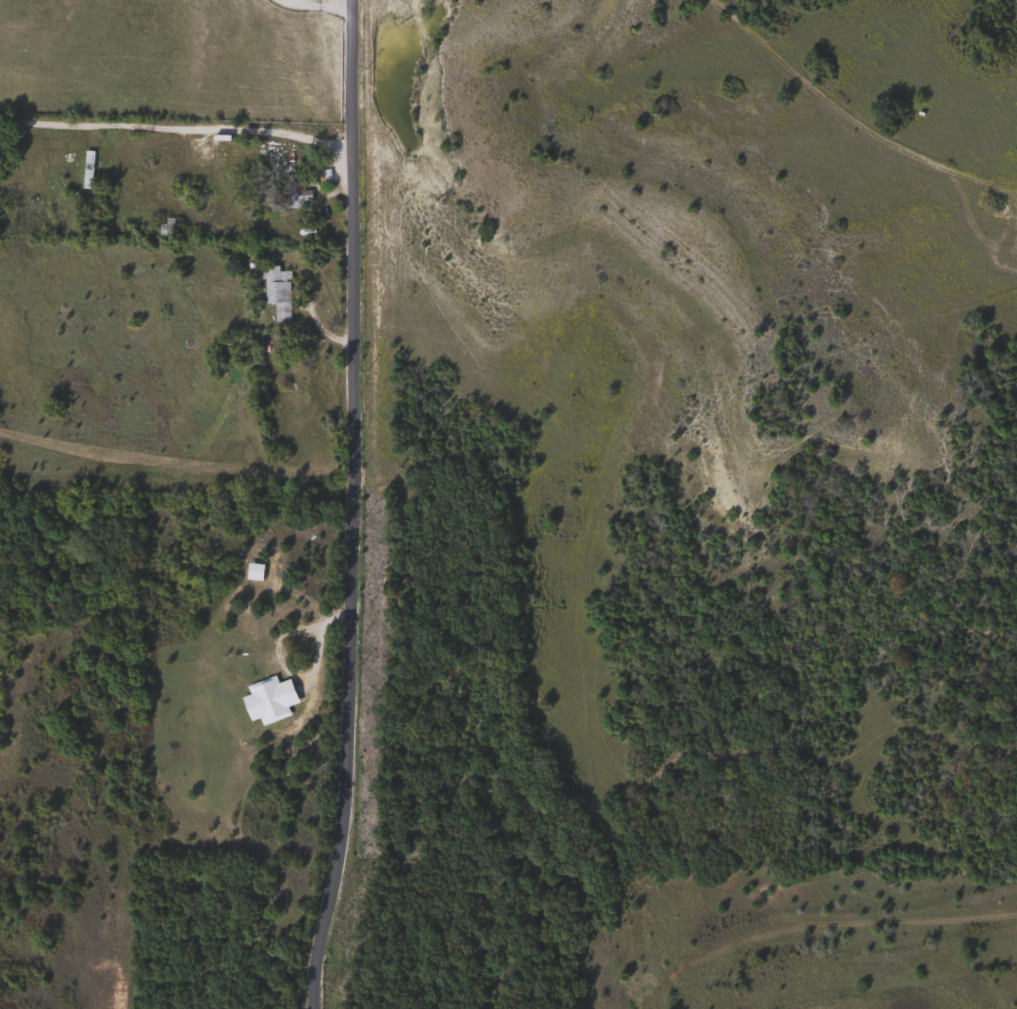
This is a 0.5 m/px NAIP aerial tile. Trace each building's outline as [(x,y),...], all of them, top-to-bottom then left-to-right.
[(88,151),(88,188),(79,188),(79,150),(88,151)] [(306,189),(306,205),(281,205),(281,181),(300,181),(300,189),(306,189)] [(260,304),(258,266),(275,265),(275,271),(285,271),(287,321),(271,322),(270,303),(260,304)]
